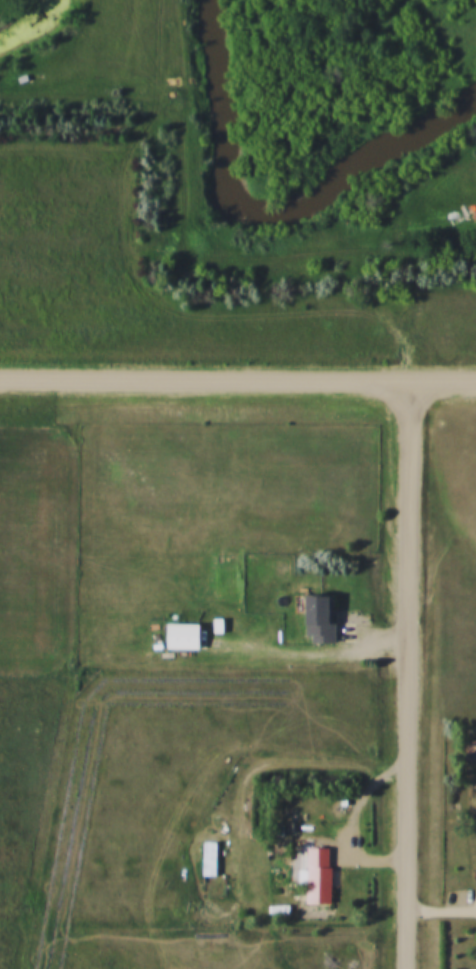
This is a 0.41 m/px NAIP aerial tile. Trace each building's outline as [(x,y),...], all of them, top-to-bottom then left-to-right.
[(304,642),(332,642),(331,595),(303,595),(304,642)] [(197,649),(197,623),(164,623),(164,649),(197,649)] [(474,751),(474,742),(466,742),(466,751),(474,751)] [(305,846),(305,902),(329,902),(329,846),(305,846)] [(202,873),(211,873),(211,858),(202,858),(202,873)]
